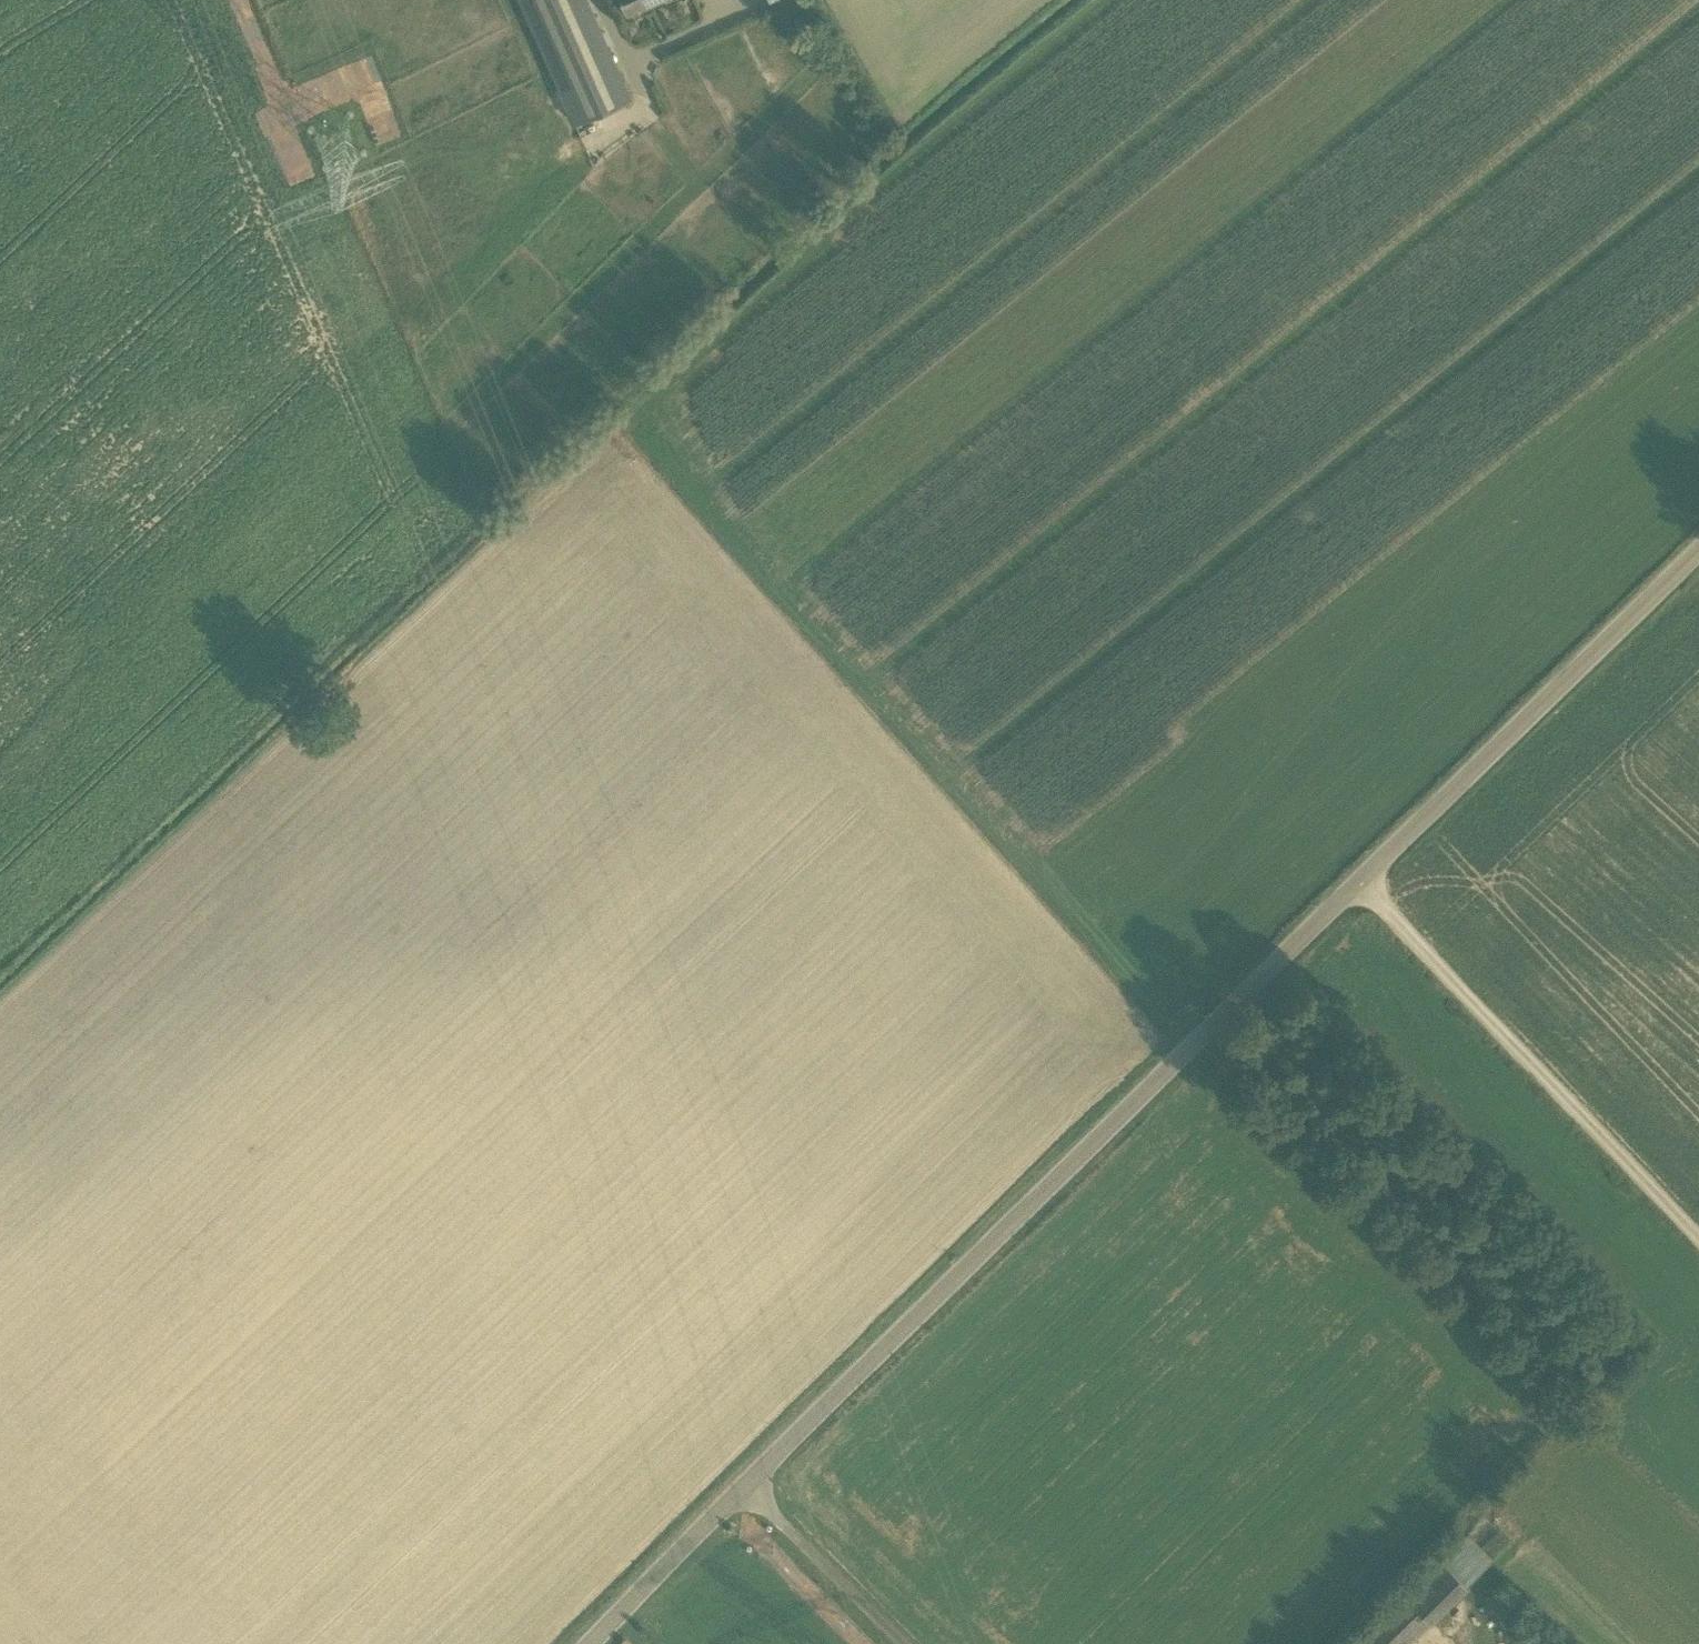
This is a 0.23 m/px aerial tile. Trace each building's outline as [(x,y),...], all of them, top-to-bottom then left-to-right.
[(612,107),(632,98),(588,0),(520,0),(575,124),(612,107)] [(627,12),(655,0),(622,0),(627,12)] [(1468,1585),(1477,1575),(1452,1549),(1442,1559),(1356,1643),(1408,1643),(1468,1585)]
